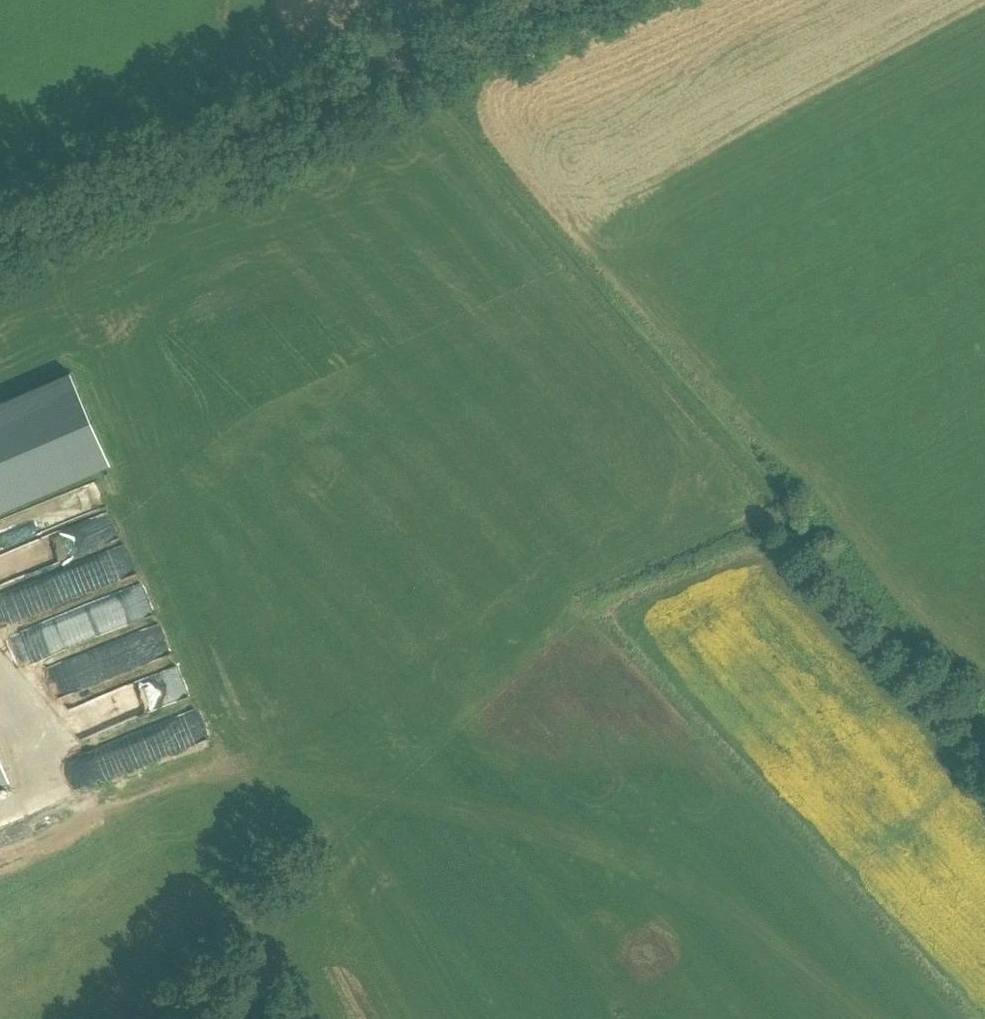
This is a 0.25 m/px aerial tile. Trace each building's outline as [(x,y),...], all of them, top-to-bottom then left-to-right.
[(29,499),(7,447),(0,451),(0,511),(29,499)] [(100,491),(76,499),(85,524),(109,516),(100,491)] [(43,521),(52,538),(82,523),(73,506),(43,521)] [(43,543),(35,517),(0,528),(0,557),(43,543)] [(88,530),(95,549),(122,538),(114,520),(88,530)] [(87,547),(92,546),(89,536),(54,544),(58,560),(70,557),(72,566),(90,562),(87,547)] [(26,580),(59,563),(51,547),(18,563),(26,580)] [(127,555),(101,564),(108,585),(134,575),(127,555)] [(70,577),(76,597),(106,589),(100,568),(70,577)] [(104,607),(115,641),(126,638),(123,630),(152,620),(143,594),(104,607)] [(165,628),(117,649),(125,668),(135,663),(142,678),(180,661),(165,628)] [(181,670),(145,688),(150,699),(133,708),(147,735),(196,711),(191,702),(196,700),(181,670)] [(119,733),(112,714),(84,725),(91,744),(119,733)] [(9,781),(0,760),(0,785),(9,781)]
